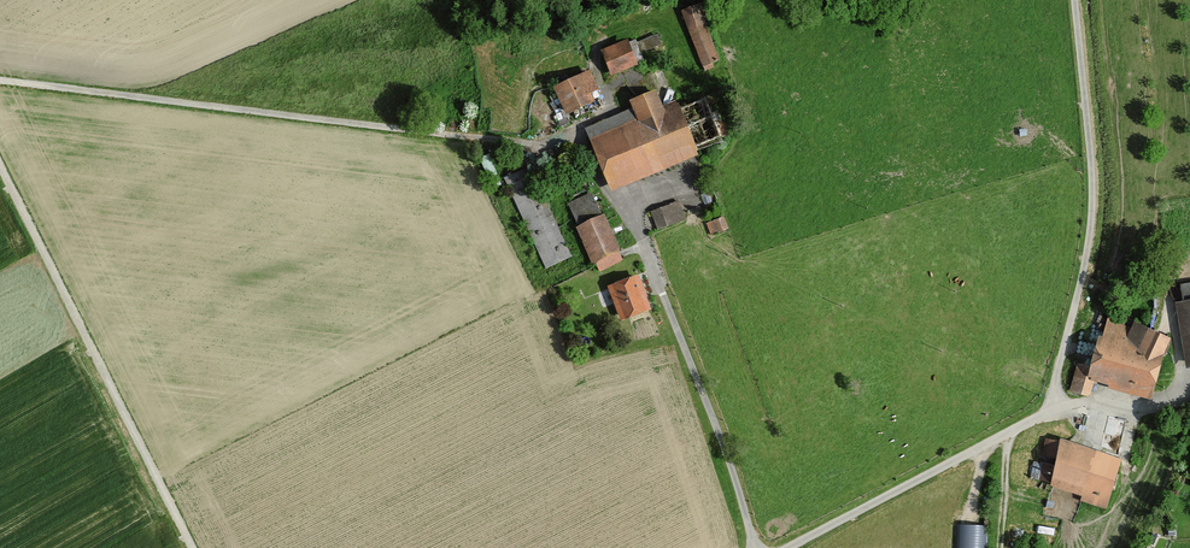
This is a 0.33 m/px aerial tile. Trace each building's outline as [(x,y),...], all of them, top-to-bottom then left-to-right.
[(681,10),(703,67),(720,60),(707,26),(698,3),(681,10)] [(641,53),(661,44),(656,34),(637,42),(641,53)] [(628,40),(601,50),(612,76),(638,64),(628,40)] [(553,87),(567,115),(595,102),(591,93),(599,88),(589,70),(553,87)] [(585,128),(611,191),(698,155),(695,147),(720,136),(705,98),(679,108),(676,102),(663,106),(656,90),(629,100),(632,108),(585,128)] [(544,271),(571,259),(530,169),(502,181),(544,271)] [(600,218),(591,195),(565,206),(574,229),(600,218)] [(656,233),(685,222),(677,203),(648,214),(656,233)] [(729,229),(723,216),(704,223),(710,237),(729,229)] [(603,218),(575,230),(590,267),(594,266),(597,274),(622,263),(603,218)] [(605,289),(619,322),(653,308),(640,275),(605,289)] [(1182,303),(1174,304),(1185,371),(1189,370),(1189,285),(1179,287),(1182,303)] [(1106,316),(1090,367),(1075,363),(1067,394),(1090,400),(1094,383),(1151,401),(1171,337),(1106,316)] [(1105,509),(1120,457),(1059,439),(1049,488),(1080,498),(1079,502),(1105,509)] [(957,525),(957,547),(982,547),(983,526),(957,525)]
